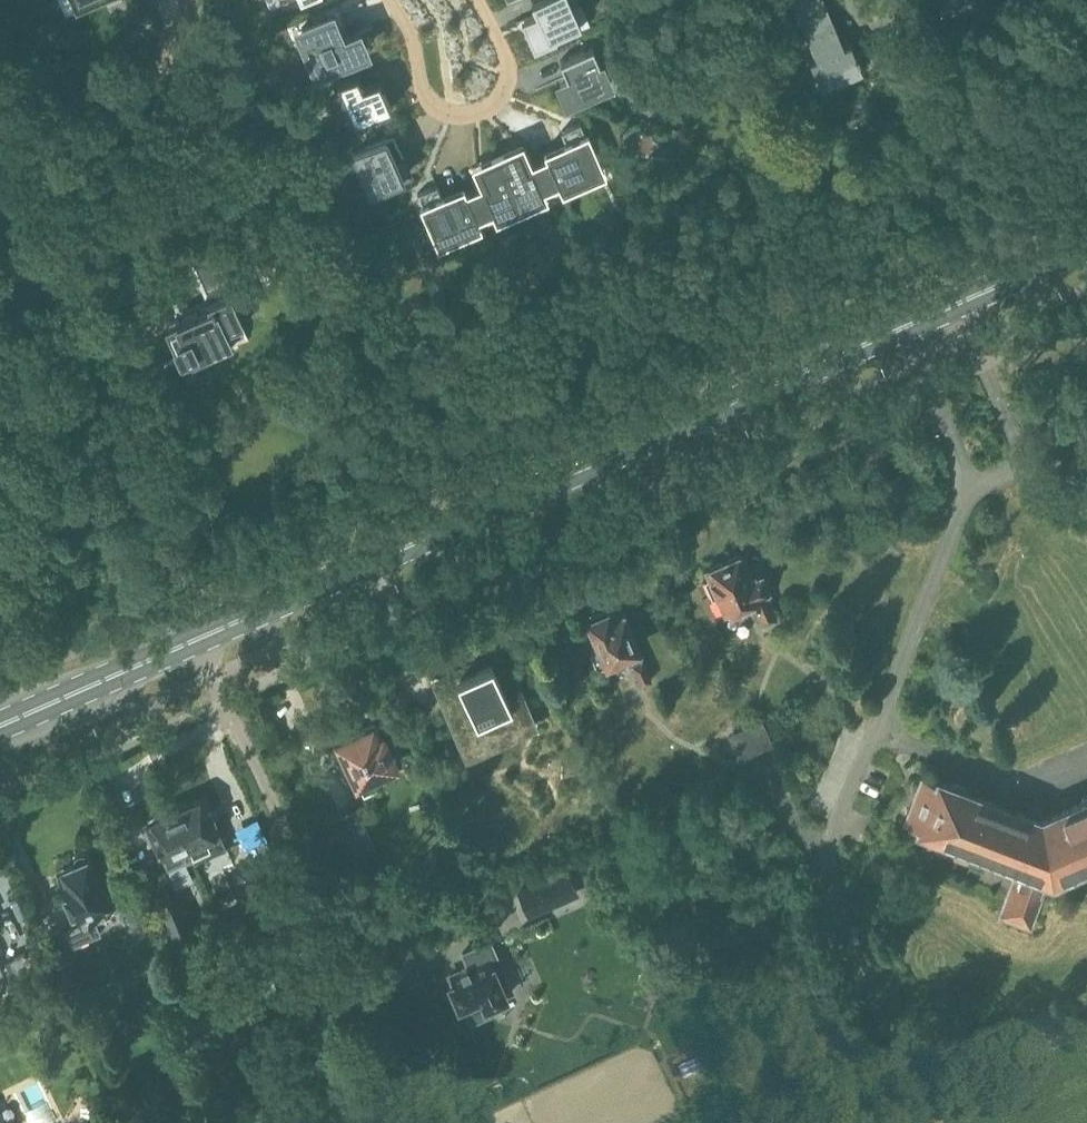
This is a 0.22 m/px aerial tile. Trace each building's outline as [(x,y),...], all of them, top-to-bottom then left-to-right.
[(76,12),(104,0),(74,0),(78,10),(75,11),(76,12)] [(559,32),(559,33),(581,23),(571,0),(532,0),(537,12),(521,19),(534,47),(557,37),(555,34),(559,32)] [(827,6),(824,0),(791,0),(799,18),(817,58),(811,60),(823,86),(862,69),(850,43),(844,45),(827,6)] [(317,69),(366,48),(358,31),(342,38),(331,14),(302,27),(309,45),(307,46),(317,69)] [(560,84),(568,103),(610,85),(593,46),(560,60),(569,81),(560,84)] [(392,107),(379,78),(363,86),(357,73),(337,82),(355,123),(392,107)] [(547,156),(561,188),(602,171),(581,122),(561,130),(568,146),(547,156)] [(374,187),(410,172),(402,154),(394,157),(385,136),(353,151),(353,153),(354,152),(370,188),(374,187)] [(561,188),(547,156),(526,165),(519,149),(499,157),(520,206),(544,196),(542,190),(555,184),(558,190),(561,188)] [(520,206),(499,157),(479,166),(487,182),(465,191),(479,224),(483,222),(481,217),(494,211),(497,216),(520,206)] [(479,224),(465,191),(444,201),(437,184),(417,193),(439,242),(456,234),(479,224)] [(202,236),(209,253),(182,265),(189,282),(201,277),(207,290),(244,274),(223,227),(202,236)] [(401,256),(385,263),(391,278),(407,270),(401,256)] [(708,261),(698,260),(697,274),(707,275),(708,261)] [(173,324),(168,326),(188,370),(190,370),(189,367),(196,363),(249,340),(229,295),(171,321),(173,324)] [(610,316),(603,305),(595,310),(602,322),(610,316)] [(575,342),(569,329),(560,334),(566,346),(575,342)] [(399,407),(396,393),(387,396),(390,409),(399,407)] [(752,582),(740,556),(708,570),(710,577),(704,579),(712,598),(719,595),(726,612),(731,610),(733,615),(744,610),(742,606),(753,601),(763,624),(777,617),(759,578),(752,582)] [(590,650),(597,667),(624,655),(629,666),(643,660),(623,614),(611,620),(607,612),(588,620),(600,646),(590,650)] [(651,680),(643,660),(632,665),(640,685),(651,680)] [(492,664),(477,670),(478,671),(458,680),(467,699),(466,700),(467,702),(456,707),(455,704),(453,705),(462,726),(463,725),(467,736),(457,740),(466,760),(481,754),(478,748),(494,740),(495,732),(496,732),(496,728),(506,725),(532,717),(529,711),(531,710),(522,690),(520,691),(514,678),(516,677),(516,676),(500,683),(492,664)] [(395,765),(383,738),(376,742),(371,730),(356,737),(354,731),(337,739),(357,783),(358,782),(363,792),(379,785),(374,775),(395,765)] [(1041,819),(924,774),(906,822),(931,832),(926,844),(968,860),(972,848),(1014,864),(1011,872),(1018,875),(1003,911),(1028,921),(1045,876),(1052,879),(1086,864),(1086,798),(1041,819)] [(176,810),(192,846),(191,847),(195,855),(197,861),(227,848),(220,832),(217,824),(218,821),(211,804),(207,803),(205,798),(191,804),(187,803),(178,807),(176,810)] [(161,813),(148,819),(168,867),(195,855),(191,847),(192,846),(176,810),(163,816),(161,813)] [(279,868),(266,837),(245,846),(259,877),(279,868)] [(92,858),(91,858),(91,857),(91,856),(90,855),(88,853),(87,853),(85,852),(84,852),(82,852),(80,852),(78,854),(77,855),(76,856),(75,857),(75,858),(75,861),(75,862),(75,864),(76,865),(60,872),(82,924),(64,931),(63,928),(43,936),(45,941),(40,943),(48,961),(54,959),(57,964),(76,956),(72,947),(100,934),(95,921),(111,914),(106,904),(111,902),(92,858)] [(147,872),(158,896),(169,891),(158,867),(147,872)] [(528,912),(561,898),(552,877),(519,892),(528,912)] [(183,952),(202,943),(180,893),(161,902),(183,952)] [(490,1005),(507,997),(505,993),(512,990),(505,975),(498,978),(490,960),(497,956),(490,940),(463,952),(469,966),(450,974),(454,983),(450,985),(459,1006),(463,1004),(471,1022),(493,1012),(490,1005)] [(365,1063),(357,1067),(359,1071),(367,1067),(365,1063)]
